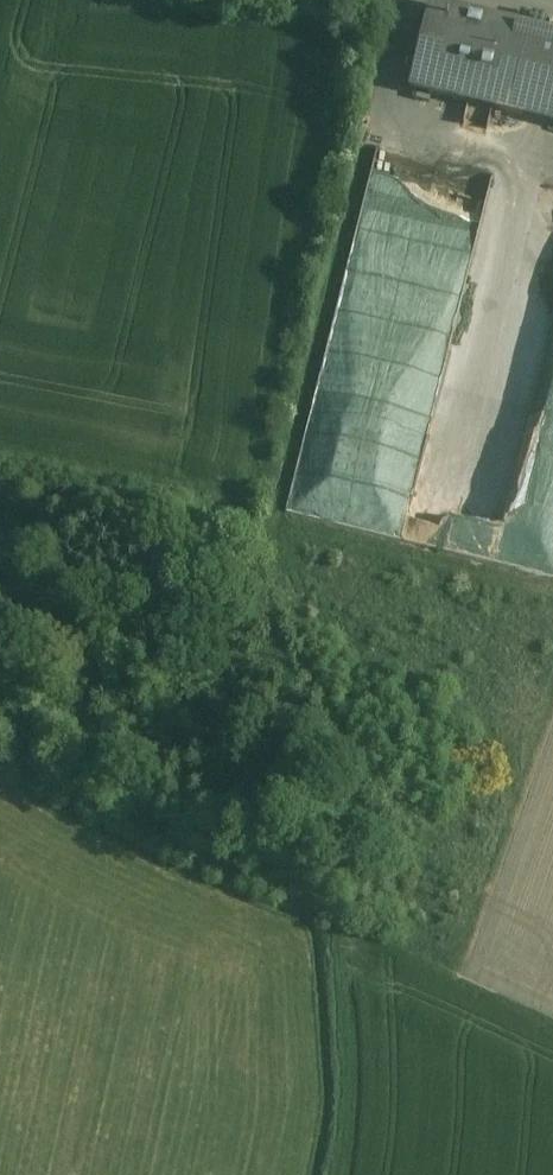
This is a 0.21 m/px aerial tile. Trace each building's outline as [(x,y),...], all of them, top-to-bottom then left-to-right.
[(431,6),(410,89),(552,125),(552,37),(431,6)]
